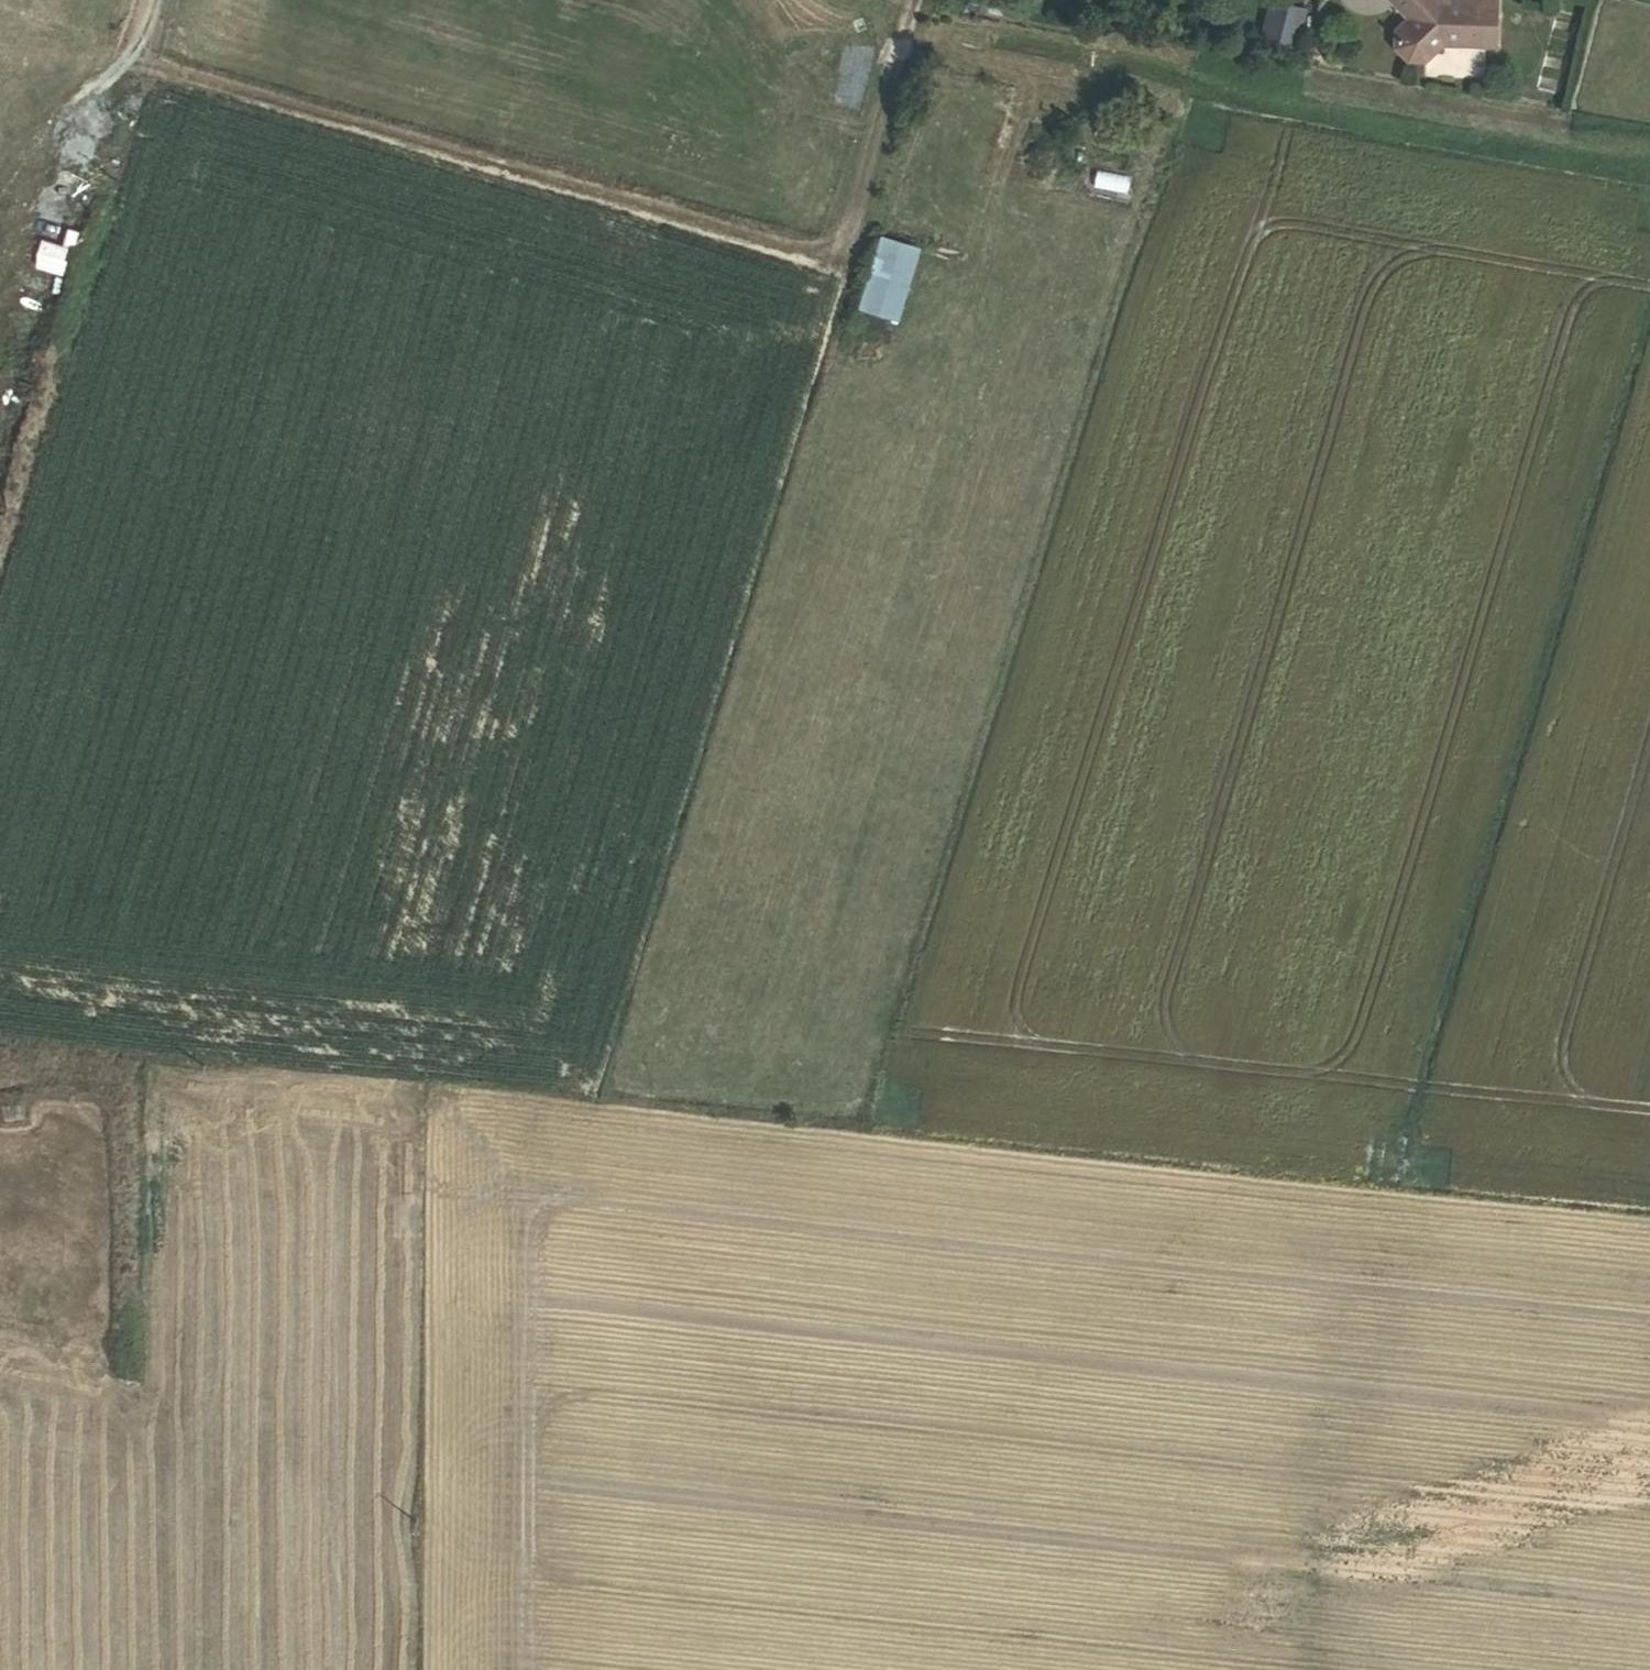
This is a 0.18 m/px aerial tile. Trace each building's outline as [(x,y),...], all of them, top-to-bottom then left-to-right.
[(1496,0),(1391,0),(1408,18),(1396,29),(1395,47),(1408,60),(1424,60),(1442,43),(1495,45),(1496,0)] [(1271,7),(1262,43),(1295,51),(1304,15),(1271,7)] [(919,246),(884,235),(863,306),(898,316),(919,246)]
